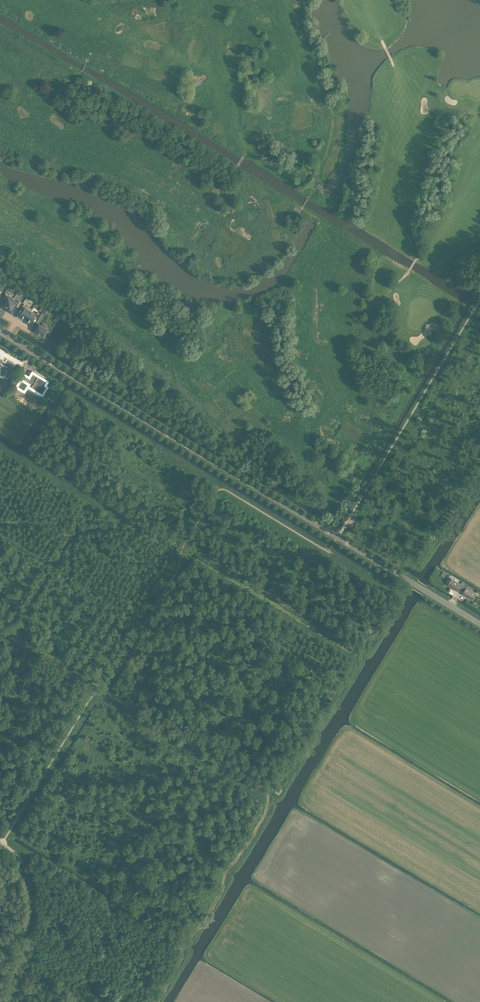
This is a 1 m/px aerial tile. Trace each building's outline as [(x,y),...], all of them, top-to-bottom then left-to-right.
[(6,300),(2,306),(7,309),(14,299),(9,296),(9,295),(7,293),(3,298),(6,300)] [(7,309),(12,312),(16,306),(19,308),(22,302),(19,301),(19,302),(14,299),(7,309)] [(27,305),(24,304),(21,309),(24,310),(20,316),(26,320),(31,310),(26,307),(27,305)] [(37,318),(40,313),(38,312),(37,313),(31,310),(26,320),(31,323),(35,317),(37,318)] [(40,324),(35,331),(44,336),(49,329),(40,324)] [(43,390),(48,382),(33,373),(30,378),(25,375),(23,377),(23,378),(18,386),(25,390),(30,382),(43,390)] [(461,590),(465,583),(462,581),(461,583),(461,584),(452,578),(447,585),(457,591),(458,589),(461,590)] [(465,583),(461,590),(463,592),(462,594),(471,599),(476,592),(467,587),(467,586),(468,585),(465,583)]
